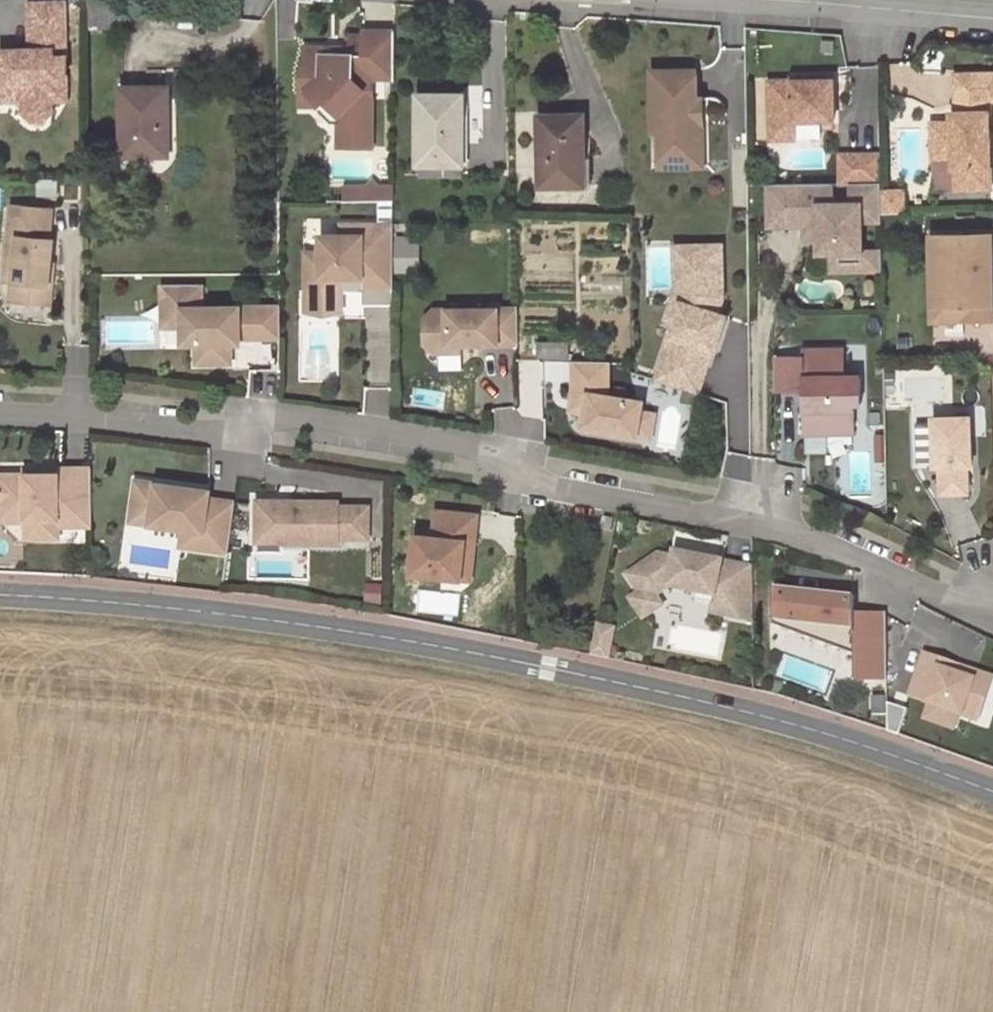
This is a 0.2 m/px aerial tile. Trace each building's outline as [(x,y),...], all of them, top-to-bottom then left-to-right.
[(26,101),(26,114),(35,121),(47,120),(55,113),(54,101),(54,93),(69,93),(68,58),(71,58),(69,3),(39,3),(39,36),(33,36),(33,50),(3,51),(4,85),(18,85),(18,101),(26,101)] [(395,72),(395,29),(363,29),(363,34),(350,34),(350,46),(350,52),(331,52),(331,64),(322,64),(322,52),(322,46),(304,46),(304,67),(300,67),(300,91),(306,91),(322,106),(327,101),(339,112),(339,121),(346,121),(346,145),(374,145),(374,97),(366,96),(366,78),(374,78),(375,78),(375,67),(384,66),(384,72),(395,72)] [(375,78),(395,78),(395,72),(384,72),(384,66),(375,67),(375,78)] [(698,98),(698,69),(655,70),(655,132),(661,132),(661,166),(705,166),(704,122),(683,122),(683,98),(698,98)] [(952,73),(953,107),(958,107),(958,111),(948,112),(949,122),(928,122),(930,157),(950,157),(950,168),(987,166),(985,100),(992,99),(992,72),(952,73)] [(796,120),(835,119),(834,76),(812,76),(812,80),(793,81),(770,81),(772,121),(796,120)] [(374,97),(374,78),(366,78),(366,96),(374,97)] [(18,85),(4,85),(4,102),(18,101),(18,85)] [(124,87),(125,153),(125,155),(160,154),(159,133),(169,133),(168,87),(124,87)] [(322,106),(306,91),(300,91),(300,106),(322,106)] [(54,93),(54,101),(69,100),(69,93),(54,93)] [(463,95),(417,95),(417,165),(419,165),(458,165),(458,140),(463,140),(463,95)] [(704,122),(704,98),(698,98),(683,98),(683,122),(704,122)] [(339,112),(327,101),(322,106),(319,108),(332,120),(339,121),(339,112)] [(583,114),(540,115),(541,186),(581,186),(580,159),(584,159),(583,114)] [(796,120),(772,121),(772,139),(796,139),(796,120)] [(852,183),(881,183),(881,154),(841,154),(841,183),(852,183)] [(950,157),(930,157),(931,190),(988,187),(987,166),(950,168),(950,157)] [(591,159),(584,159),(580,159),(581,186),(592,186),(591,159)] [(821,236),(821,252),(832,252),(837,252),(837,262),(863,262),(862,251),(862,223),(862,218),(882,218),(882,213),(881,191),(881,183),(852,183),(853,203),(834,204),(834,183),(770,184),(771,223),(771,226),(806,226),(807,226),(807,224),(820,224),(821,236)] [(347,201),(395,201),(394,186),(347,187),(347,201)] [(881,191),(882,213),(902,213),(901,190),(881,191)] [(55,210),(14,206),(7,282),(15,282),(27,284),(25,303),(50,305),(56,240),(52,240),(55,210)] [(394,287),(395,224),(343,224),(343,235),(322,235),(322,253),(307,253),(307,293),(343,293),(344,287),(343,278),(363,278),(363,287),(394,287)] [(807,226),(806,226),(806,236),(821,236),(820,224),(807,224),(807,226)] [(931,234),(933,319),(957,319),(963,319),(963,304),(992,303),(991,233),(931,234)] [(419,248),(409,248),(409,243),(399,243),(399,273),(409,273),(409,268),(419,268),(419,248)] [(684,245),(685,267),(722,266),(722,244),(684,245)] [(837,252),(832,252),(833,271),(882,270),(882,250),(862,251),(863,262),(837,262),(837,252)] [(676,319),(656,379),(697,393),(712,349),(714,349),(725,316),(718,313),(723,298),(722,266),(685,267),(685,291),(682,301),(674,298),(667,317),(676,319)] [(343,278),(344,287),(363,287),(363,278),(343,278)] [(27,284),(15,282),(13,301),(25,303),(27,284)] [(184,307),(192,307),(192,285),(164,285),(164,327),(184,327),(184,307)] [(204,285),(192,285),(192,307),(184,307),(184,345),(197,345),(197,364),(232,364),(232,344),(242,344),(242,339),(282,339),(282,307),(204,307),(204,285)] [(394,287),(363,287),(363,300),(394,300),(394,287)] [(307,293),(308,311),(343,311),(343,293),(307,293)] [(963,319),(992,318),(992,306),(992,303),(963,304),(963,319)] [(518,344),(518,308),(433,309),(425,318),(425,344),(434,353),(442,344),(460,344),(518,344)] [(442,344),(434,353),(460,352),(460,344),(442,344)] [(539,344),(539,359),(567,360),(567,345),(539,344)] [(805,356),(776,356),(776,391),(806,392),(806,434),(828,433),(829,427),(856,426),(855,403),(862,403),(862,376),(846,377),(845,349),(805,350),(805,356)] [(608,360),(573,360),(573,389),(570,400),(585,402),(583,412),(580,426),(635,435),(641,406),(642,400),(608,394),(608,360)] [(585,402),(570,400),(568,409),(583,412),(585,402)] [(655,408),(641,406),(635,435),(648,437),(655,408)] [(970,417),(933,418),(934,467),(939,467),(940,495),(967,495),(967,466),(972,466),(970,417)] [(94,468),(43,468),(44,474),(28,474),(1,474),(1,479),(0,479),(0,492),(1,492),(1,504),(1,509),(28,509),(28,521),(28,539),(61,538),(61,526),(94,526),(94,468)] [(230,553),(237,502),(212,498),(213,491),(138,480),(137,492),(157,495),(152,525),(185,529),(184,535),(206,538),(205,550),(230,553)] [(157,495),(137,492),(133,522),(152,525),(157,495)] [(372,539),(372,506),(342,506),(342,501),(260,501),(260,534),(281,534),(286,539),(286,543),(342,543),(342,538),(372,539)] [(28,509),(1,509),(1,521),(28,521),(28,509)] [(414,573),(462,576),(465,539),(475,539),(477,512),(436,509),(435,536),(416,535),(414,573)] [(616,519),(606,517),(603,528),(614,530),(616,519)] [(281,534),(260,534),(260,543),(286,543),(286,539),(281,534)] [(206,538),(184,535),(183,546),(205,550),(206,538)] [(472,577),(475,539),(465,539),(462,576),(472,577)] [(756,620),(756,568),(688,553),(678,551),(678,555),(663,552),(632,573),(644,591),(659,594),(672,585),(701,591),(699,600),(716,603),(714,611),(756,620)] [(872,680),(888,680),(887,615),(856,615),(855,615),(855,619),(776,589),(776,625),(856,655),(856,660),(872,660),(872,680)] [(855,615),(856,615),(856,598),(776,589),(855,619),(855,615)] [(665,603),(659,594),(644,591),(635,597),(647,615),(665,603)] [(978,720),(988,691),(972,685),(974,681),(956,674),(959,666),(925,655),(910,697),(978,720)] [(872,660),(856,660),(856,680),(872,680),(872,660)] [(972,685),(988,691),(992,678),(959,666),(956,674),(974,681),(972,685)]
